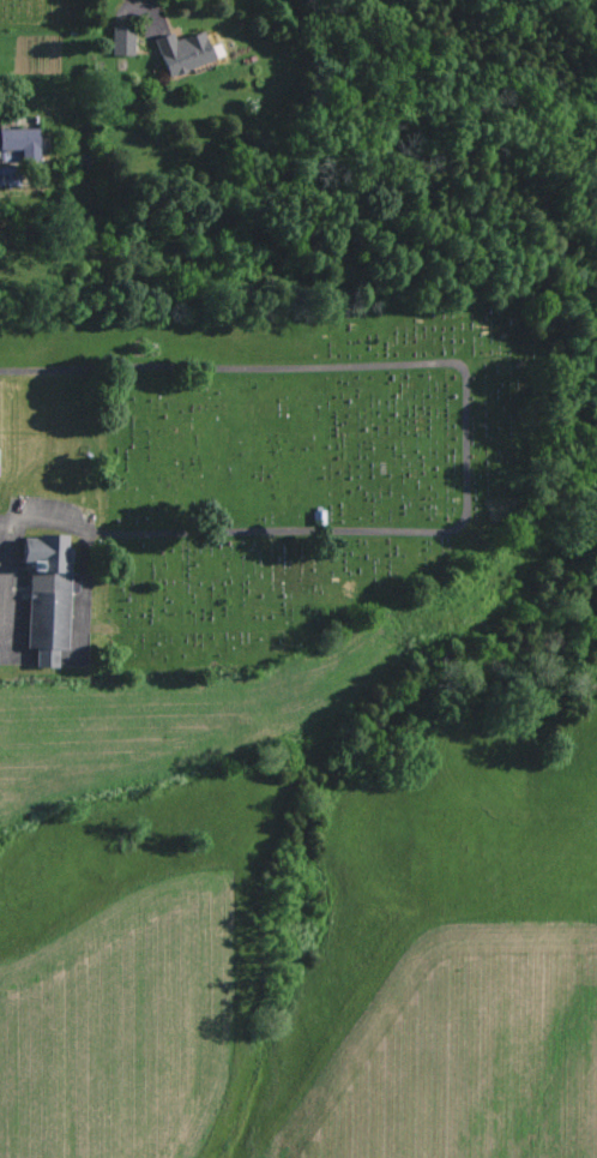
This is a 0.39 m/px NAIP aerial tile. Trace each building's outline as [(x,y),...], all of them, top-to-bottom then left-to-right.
[(110,56),(130,57),(131,26),(110,26),(110,56)] [(152,40),(164,77),(211,62),(202,32),(171,41),(169,34),(152,40)] [(38,162),(37,129),(0,130),(0,151),(20,151),(21,162),(38,162)] [(28,573),(26,650),(35,650),(34,669),(56,669),(56,651),(66,651),(69,537),(36,536),(36,540),(22,540),(21,561),(52,562),(51,574),(28,573)]
